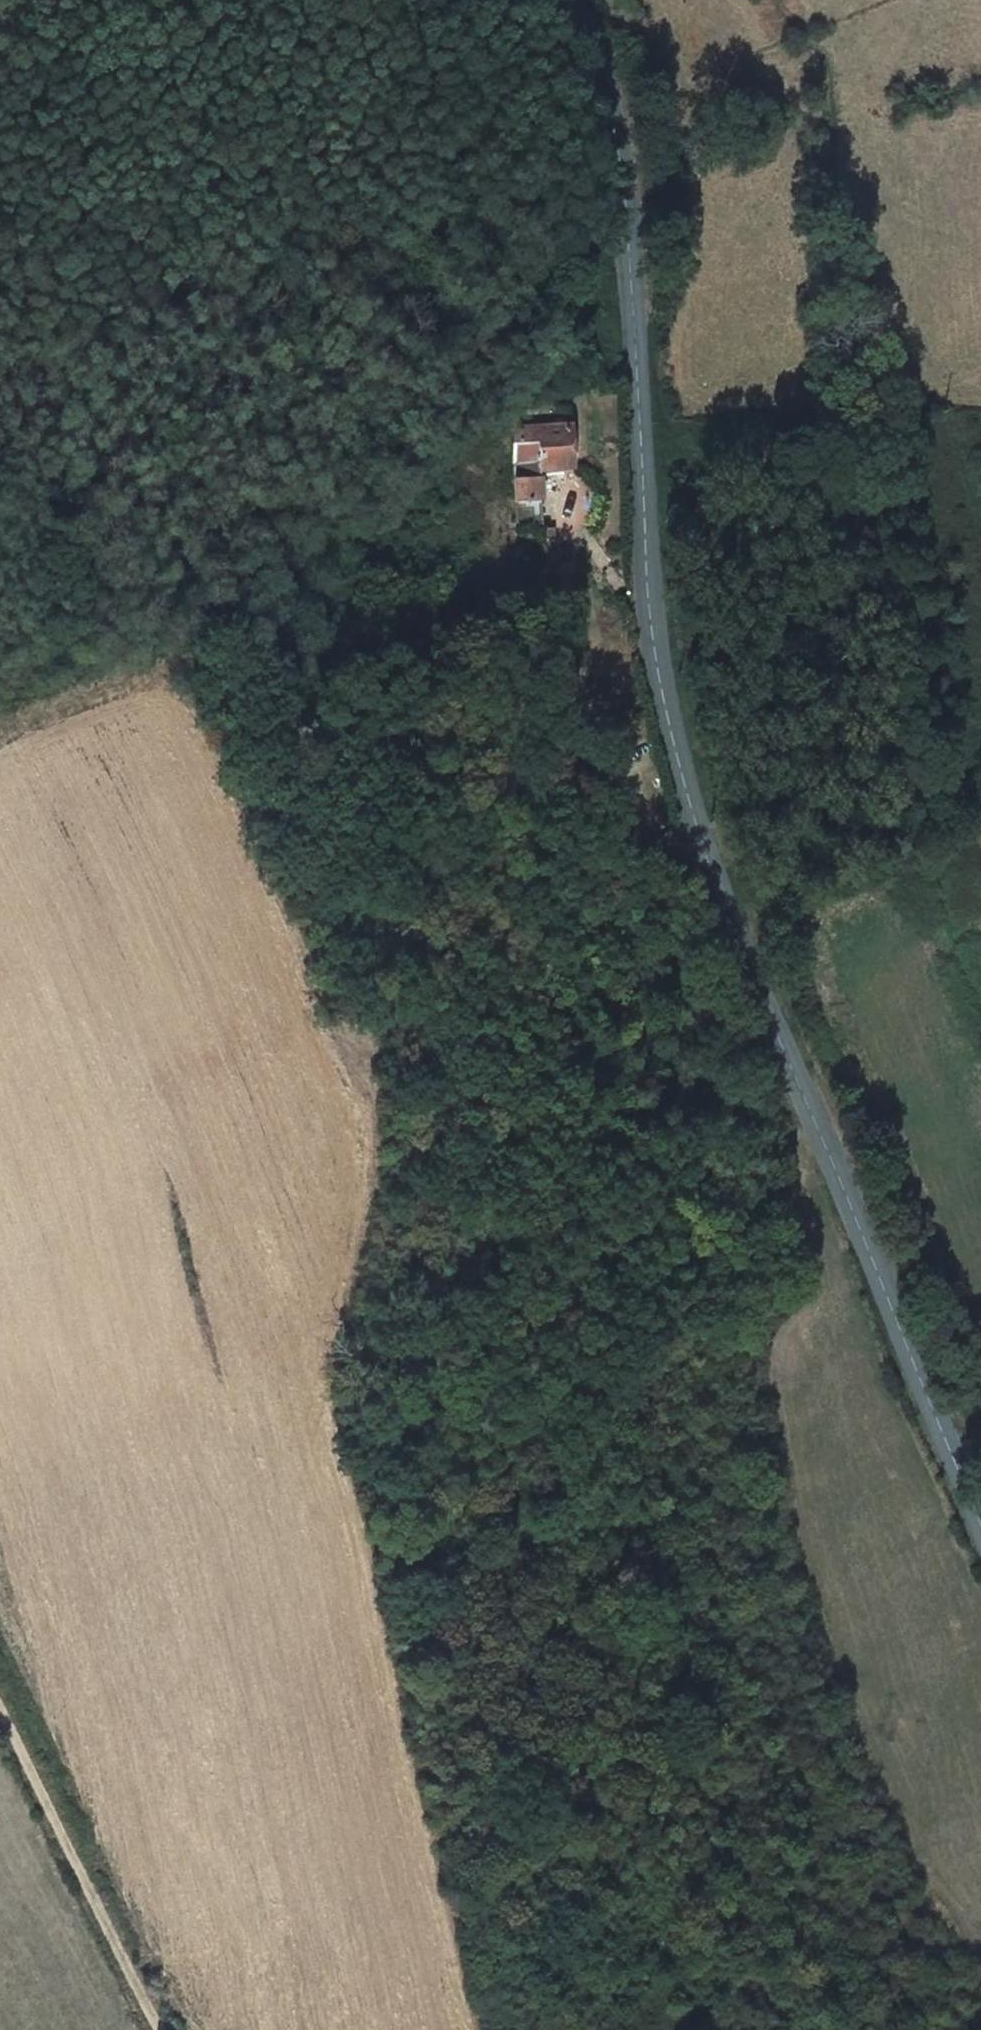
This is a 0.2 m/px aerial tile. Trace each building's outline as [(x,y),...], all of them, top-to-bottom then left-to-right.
[(520,428),(514,432),(514,478),(516,523),(543,522),(541,467),(547,467),(572,464),(570,427),(520,428)] [(572,464),(547,467),(548,472),(572,470),(572,464)]
